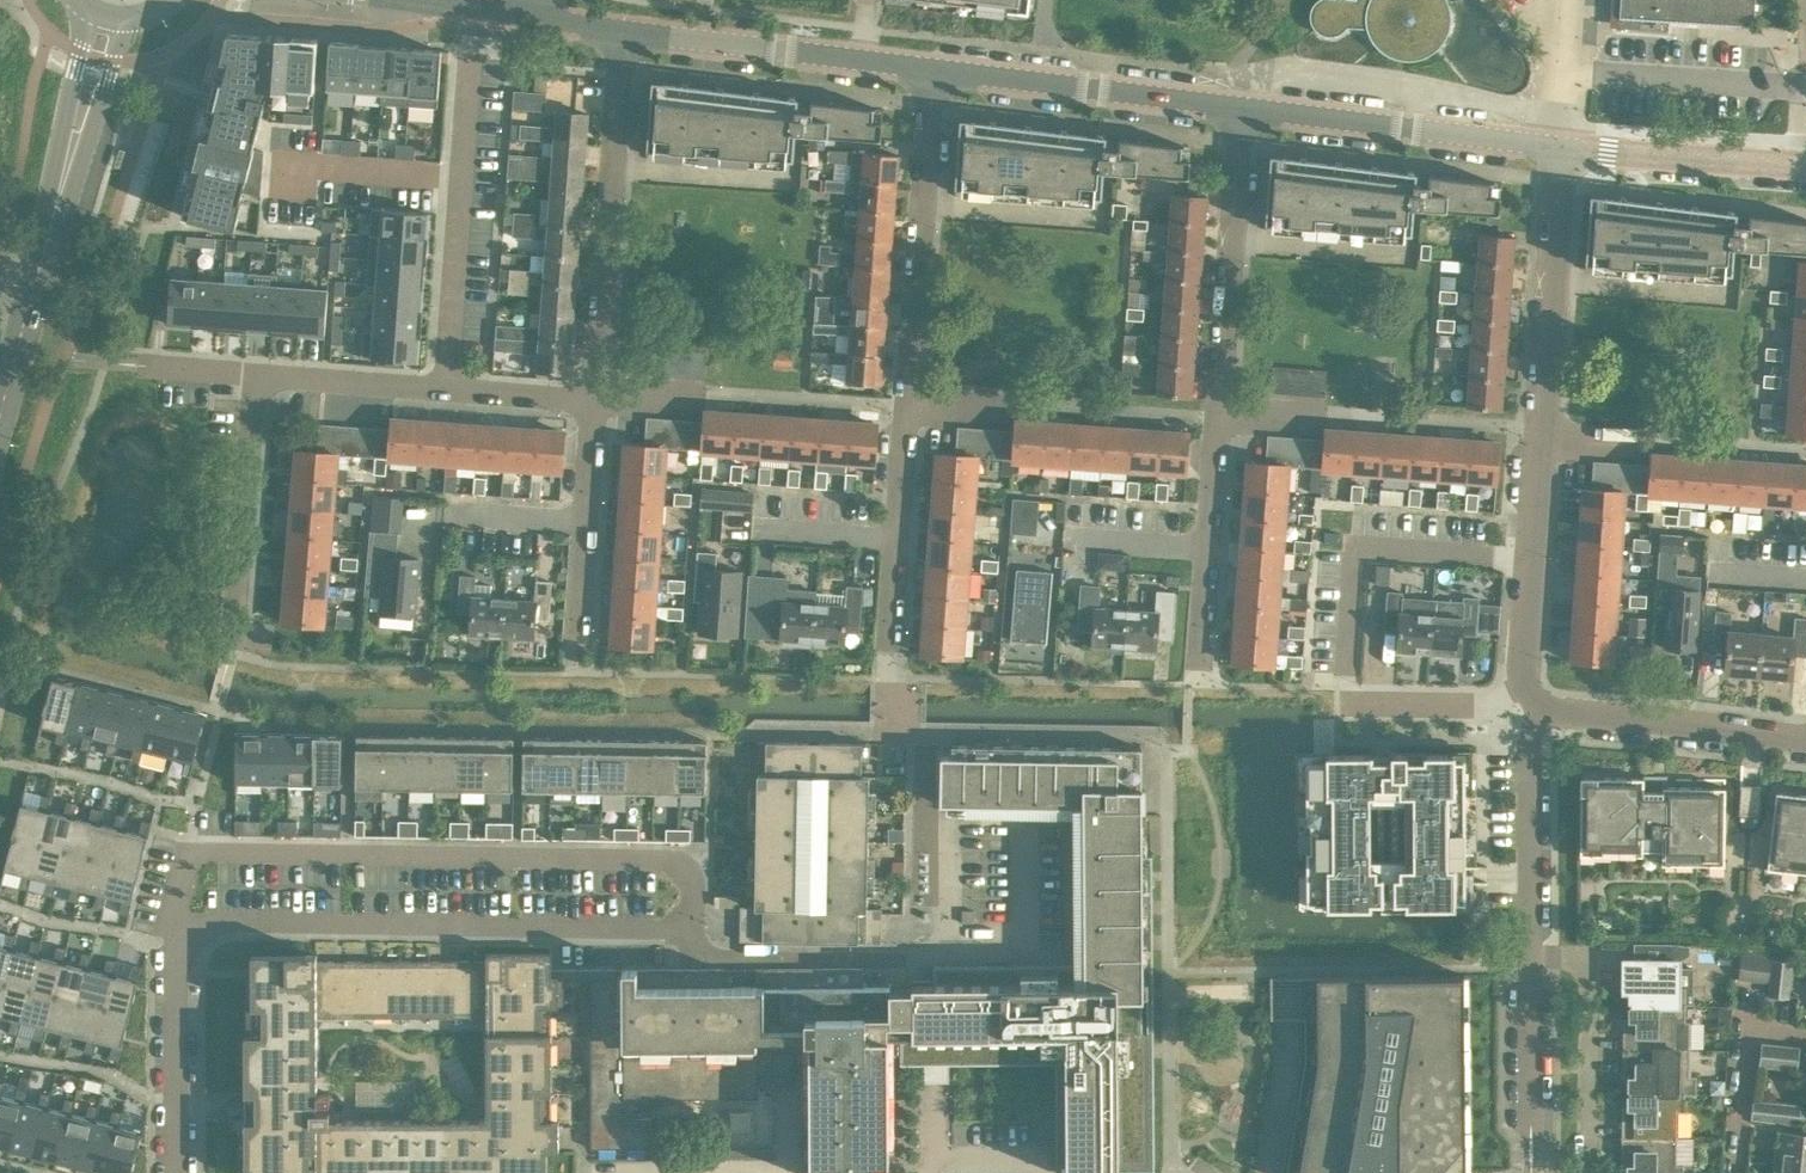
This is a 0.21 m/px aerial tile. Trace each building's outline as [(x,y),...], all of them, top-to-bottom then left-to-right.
[(1007,9),(1007,13),(1027,15),(1029,0),(935,0),(1007,9)] [(1317,1),(1315,3),(1314,6),(1312,10),(1312,14),(1312,16),(1312,19),(1313,21),(1315,26),(1316,28),(1319,30),(1323,33),(1324,34),(1328,35),(1331,35),(1334,35),(1337,34),(1341,33),(1342,32),(1344,31),(1347,29),(1349,26),(1373,27),(1375,33),(1377,35),(1378,38),(1380,40),(1381,41),(1383,44),(1386,46),(1390,49),(1394,51),(1398,53),(1401,54),(1408,55),(1411,55),(1415,55),(1420,54),(1424,52),(1428,51),(1432,48),(1435,46),(1440,41),(1443,37),(1446,32),(1447,29),(1448,26),(1449,22),(1449,19),(1449,15),(1449,10),(1447,5),(1446,2),(1445,0),(1318,0),(1317,1)] [(1755,0),(1620,0),(1619,18),(1754,27),(1755,0)] [(189,187),(182,216),(235,228),(242,200),(241,199),(244,187),(261,192),(264,151),(253,148),(256,138),(263,109),(264,105),(265,97),(262,97),(264,88),(288,90),(288,89),(314,91),(318,39),(291,38),(292,37),(262,34),(262,35),(228,33),(217,78),(215,77),(214,81),(219,83),(214,104),(209,103),(208,106),(210,107),(203,136),(201,136),(194,165),(196,166),(191,187),(189,187)] [(330,42),(326,88),(355,90),(358,45),(359,44),(330,42)] [(358,45),(355,90),(381,92),(384,47),(358,45)] [(381,92),(380,104),(409,106),(414,48),(414,47),(384,45),(384,47),(381,92)] [(414,48),(409,106),(437,108),(441,51),(414,48)] [(535,75),(534,88),(549,89),(548,107),(577,109),(579,78),(535,75)] [(800,97),(653,79),(648,148),(795,158),(797,131),(811,132),(811,133),(882,138),(884,120),(874,119),(875,108),(877,109),(877,106),(812,98),(812,101),(799,100),(800,97)] [(557,110),(556,124),(523,122),(521,137),(555,140),(588,142),(590,113),(557,110)] [(284,112),(284,122),(297,123),(298,113),(284,112)] [(298,113),(297,123),(312,124),(312,114),(298,113)] [(1107,134),(961,117),(956,185),(1102,196),(1104,169),(1190,175),(1191,157),(1181,157),(1182,146),(1184,146),(1185,144),(1119,136),(1119,139),(1107,137),(1107,134)] [(342,139),(340,154),(350,155),(351,140),(342,139)] [(351,140),(350,155),(360,155),(361,141),(351,140)] [(586,171),(588,142),(555,140),(554,156),(509,153),(508,165),(586,171)] [(396,143),(395,158),(405,159),(406,144),(396,143)] [(406,144),(405,159),(414,159),(415,145),(406,144)] [(828,148),(827,162),(835,162),(834,178),(851,179),(862,180),(896,183),(898,153),(828,148)] [(1418,171),(1271,153),(1266,221),(1413,233),(1415,205),(1428,206),(1428,207),(1500,212),(1502,194),(1492,194),(1493,183),(1495,183),(1495,181),(1430,173),(1429,176),(1417,174),(1418,171)] [(584,200),(586,171),(508,165),(507,177),(552,181),(551,197),(584,200)] [(825,178),(824,191),(849,193),(849,192),(861,193),(860,207),(859,209),(894,212),(896,183),(862,180),(851,179),(834,178),(825,178)] [(1170,221),(1205,224),(1208,194),(1173,192),(1170,221)] [(1591,193),(1586,262),(1732,273),(1735,246),(1748,247),(1805,252),(1805,220),(1749,213),(1749,216),(1737,215),(1737,212),(1591,193)] [(551,197),(548,225),(582,228),(584,200),(551,197)] [(1111,218),(1126,219),(1127,204),(1112,203),(1111,218)] [(371,209),(370,233),(426,237),(428,213),(371,209)] [(859,212),(857,238),(891,240),(894,212),(859,209),(859,212)] [(515,211),(515,223),(534,224),(535,212),(515,211)] [(1133,219),(1133,229),(1147,230),(1148,220),(1133,219)] [(322,221),(321,231),(336,232),(336,222),(322,221)] [(1170,221),(1168,249),(1203,252),(1205,224),(1170,221)] [(548,237),(546,253),(579,256),(582,228),(548,225),(548,226),(534,225),(534,224),(515,223),(514,234),(548,237)] [(370,233),(368,260),(425,264),(426,264),(428,237),(426,237),(370,233)] [(1480,233),(1478,261),(1513,264),(1515,234),(1494,234),(1480,233)] [(187,236),(186,245),(201,246),(201,237),(187,236)] [(201,237),(201,246),(215,247),(216,238),(201,237)] [(857,238),(855,267),(889,269),(891,240),(857,238)] [(238,239),(237,249),(252,250),(253,240),(238,239)] [(253,240),(252,250),(266,251),(267,241),(253,240)] [(331,241),(330,256),(340,256),(341,242),(331,241)] [(289,243),(289,253),(303,254),(304,244),(289,243)] [(820,243),(818,263),(840,265),(841,251),(831,250),(831,244),(820,243)] [(1432,243),(1422,243),(1421,257),(1431,258),(1432,243)] [(304,244),(303,254),(318,255),(318,245),(304,244)] [(1760,266),(1761,249),(1749,248),(1747,265),(1760,266)] [(1201,281),(1203,252),(1168,249),(1168,251),(1143,249),(1143,259),(1167,260),(1166,278),(1201,281)] [(512,267),(511,280),(530,281),(530,283),(544,284),(544,282),(577,285),(579,256),(546,253),(545,270),(512,267)] [(330,256),(329,270),(339,271),(340,256),(330,256)] [(368,260),(366,284),(377,285),(423,288),(425,264),(368,260)] [(1442,260),(1441,269),(1460,270),(1461,261),(1442,260)] [(1478,261),(1476,290),(1511,292),(1513,264),(1478,261)] [(844,266),(843,278),(854,278),(853,295),(887,297),(889,269),(855,267),(844,266)] [(248,284),(245,329),(273,332),(277,280),(277,275),(249,272),(248,284)] [(1452,273),(1441,272),(1440,288),(1451,289),(1452,273)] [(167,310),(166,319),(168,319),(168,324),(193,326),(197,280),(171,278),(169,310),(167,310)] [(1166,278),(1164,307),(1199,309),(1201,281),(1166,278)] [(193,326),(219,328),(222,282),(197,280),(193,326)] [(273,332),(299,334),(299,333),(302,288),(302,282),(277,280),(273,332)] [(336,280),(335,295),(344,296),(345,281),(336,280)] [(529,293),(530,283),(530,281),(511,280),(510,291),(529,293)] [(219,328),(219,329),(245,331),(245,329),(248,284),(222,282),(219,328)] [(544,284),(542,311),(575,313),(577,285),(544,282),(544,284)] [(377,285),(376,307),(421,310),(423,288),(377,285)] [(302,288),(299,333),(325,335),(328,290),(302,288)] [(1439,295),(1439,301),(1456,303),(1457,291),(1440,289),(1439,295)] [(1476,290),(1474,319),(1509,321),(1511,292),(1476,290)] [(1769,302),(1786,303),(1787,291),(1770,290),(1769,302)] [(816,295),(816,306),(835,307),(836,296),(816,295)] [(852,304),(851,323),(885,326),(887,297),(853,295),(852,304)] [(376,307),(374,331),(419,335),(421,335),(423,310),(421,310),(376,307)] [(1127,307),(1126,319),(1143,321),(1144,308),(1127,307)] [(1164,307),(1162,335),(1197,338),(1199,309),(1164,307)] [(541,329),(506,326),(496,325),(495,337),(573,342),(575,313),(542,311),(541,329)] [(333,315),(332,329),(342,330),(343,316),(333,315)] [(1438,328),(1457,329),(1458,318),(1439,317),(1438,328)] [(1796,347),(1805,347),(1805,318),(1798,318),(1796,347)] [(1474,319),(1472,347),(1507,350),(1509,321),(1474,319)] [(814,321),(814,332),(835,334),(850,335),(849,352),(883,355),(885,326),(851,323),(851,324),(836,323),(814,321)] [(332,329),(331,344),(341,344),(342,330),(332,329)] [(362,330),(361,357),(417,361),(419,335),(374,331),(362,330)] [(1125,334),(1123,354),(1134,354),(1135,335),(1125,334)] [(1162,335),(1160,364),(1195,367),(1197,338),(1162,335)] [(495,337),(494,349),(514,351),(539,353),(537,369),(571,371),(573,342),(495,337)] [(1435,345),(1434,356),(1451,358),(1452,346),(1435,345)] [(664,374),(666,348),(652,347),(650,373),(664,374)] [(1472,347),(1470,376),(1505,379),(1507,350),(1472,347)] [(1766,347),(1765,359),(1782,360),(1783,348),(1766,347)] [(1794,375),(1805,376),(1805,347),(1796,347),(1794,375)] [(664,374),(678,375),(680,349),(666,348),(664,374)] [(793,349),(775,348),(774,364),(792,365),(793,349)] [(678,375),(691,376),(694,350),(680,349),(678,375)] [(694,350),(691,376),(705,377),(707,351),(694,350)] [(812,351),(811,362),(848,363),(847,380),(881,383),(883,355),(849,352),(849,353),(812,351)] [(1140,364),(1134,363),(1123,363),(1122,373),(1139,375),(1140,364)] [(1160,364),(1160,366),(1158,394),(1193,396),(1195,367),(1160,364)] [(1286,392),(1288,366),(1274,365),(1272,391),(1286,392)] [(1286,392),(1298,393),(1301,367),(1288,366),(1286,392)] [(1298,393),(1312,394),(1314,368),(1301,367),(1298,393)] [(1328,369),(1314,368),(1312,394),(1326,395),(1328,369)] [(1764,374),(1763,387),(1780,388),(1781,375),(1764,374)] [(1792,404),(1805,405),(1805,376),(1794,375),(1792,404)] [(1505,379),(1470,376),(1468,406),(1503,409),(1505,379)] [(1761,402),(1760,416),(1775,416),(1776,403),(1761,402)] [(1792,404),(1790,434),(1805,435),(1805,405),(1792,404)] [(702,448),(732,450),(735,413),(706,411),(705,420),(702,448)] [(763,415),(735,413),(732,450),(760,452),(763,415)] [(791,417),(763,415),(760,452),(789,454),(791,417)] [(646,443),(660,444),(662,417),(648,416),(646,443)] [(675,446),(677,418),(662,417),(660,444),(665,444),(665,446),(675,446)] [(789,454),(795,455),(817,456),(820,419),(791,417),(789,454)] [(689,447),(691,419),(677,418),(675,446),(689,447)] [(702,448),(705,420),(691,419),(689,447),(702,448)] [(817,456),(845,458),(848,421),(820,419),(817,456)] [(1019,459),(1043,461),(1046,422),(1017,419),(1016,429),(1013,459),(1012,472),(1018,472),(1019,459)] [(390,457),(419,459),(422,422),(393,420),(393,429),(390,457)] [(845,458),(848,458),(875,460),(878,423),(848,421),(845,458)] [(419,459),(448,461),(451,424),(422,422),(419,459)] [(1043,461),(1071,463),(1074,424),(1046,422),(1043,461)] [(321,423),(319,451),(333,452),(335,424),(321,423)] [(333,452),(336,452),(339,452),(339,453),(348,454),(350,425),(335,424),(333,452)] [(448,461),(477,464),(480,426),(451,424),(448,461)] [(1076,463),(1099,465),(1103,426),(1074,424),(1071,463),(1076,463)] [(364,427),(350,425),(348,454),(362,455),(364,427)] [(956,453),(970,454),(972,426),(958,425),(956,453)] [(477,464),(506,466),(509,428),(480,426),(477,464)] [(987,427),(972,426),(970,454),(976,455),(976,456),(985,457),(987,427)] [(1099,465),(1128,467),(1131,428),(1103,426),(1099,465)] [(375,456),(376,456),(378,428),(364,427),(362,455),(375,456)] [(985,457),(999,458),(1001,428),(987,427),(985,457)] [(376,456),(386,457),(390,457),(393,429),(378,428),(376,456)] [(506,466),(535,468),(537,430),(509,428),(506,466)] [(999,458),(1002,458),(1013,459),(1016,429),(1001,428),(999,458)] [(1131,428),(1128,467),(1157,470),(1160,431),(1131,428)] [(1328,468),(1353,470),(1356,431),(1326,428),(1326,439),(1323,468),(1320,491),(1320,495),(1328,496),(1329,484),(1327,483),(1328,468)] [(537,430),(535,468),(564,470),(566,433),(537,430)] [(1160,431),(1157,470),(1187,472),(1190,433),(1160,431)] [(1385,433),(1356,431),(1353,470),(1382,472),(1385,433)] [(1414,435),(1385,433),(1382,472),(1410,475),(1414,435)] [(1267,462),(1281,464),(1283,435),(1269,434),(1267,462)] [(1288,465),(1295,465),(1297,436),(1283,435),(1281,464),(1288,465)] [(1442,438),(1414,435),(1410,475),(1439,477),(1442,438)] [(1311,437),(1297,436),(1295,465),(1309,466),(1311,437)] [(1323,468),(1326,439),(1311,437),(1309,466),(1311,467),(1323,468)] [(1470,440),(1442,438),(1439,477),(1467,479),(1470,440)] [(1470,440),(1467,479),(1497,481),(1500,442),(1470,440)] [(663,473),(665,446),(665,444),(660,444),(646,443),(627,441),(625,471),(663,473)] [(336,481),(339,453),(339,452),(336,452),(333,452),(319,451),(299,449),(297,478),(336,481)] [(974,484),(976,456),(976,455),(970,454),(956,453),(938,452),(936,481),(974,484)] [(1649,494),(1679,496),(1682,456),(1652,454),(1651,463),(1649,494)] [(385,475),(386,457),(376,456),(375,456),(374,474),(385,475)] [(1711,458),(1682,456),(1679,496),(1707,498),(1711,458)] [(1012,472),(1013,459),(1002,458),(1001,474),(1012,475),(1012,472)] [(1739,461),(1711,458),(1707,498),(1736,500),(1739,461)] [(1592,488),(1606,489),(1608,461),(1594,460),(1592,488)] [(713,479),(714,462),(702,461),(700,478),(713,479)] [(1288,465),(1281,464),(1267,462),(1251,461),(1248,490),(1286,493),(1288,465)] [(1623,462),(1608,461),(1606,489),(1621,490),(1623,462)] [(1768,463),(1739,461),(1736,500),(1764,501),(1765,502),(1768,463)] [(1637,463),(1623,462),(1621,490),(1623,490),(1623,492),(1635,493),(1637,463)] [(742,481),(743,464),(731,463),(730,480),(742,481)] [(1635,493),(1638,493),(1649,494),(1651,463),(1637,463),(1635,493)] [(1796,465),(1768,463),(1765,502),(1764,501),(1762,531),(1776,532),(1777,517),(1774,517),(1776,502),(1793,503),(1796,465)] [(1793,503),(1805,504),(1805,466),(1796,465),(1793,503)] [(758,482),(770,483),(772,466),(760,466),(758,482)] [(1320,491),(1323,468),(1311,467),(1309,490),(1320,491)] [(787,485),(799,486),(801,469),(789,468),(787,485)] [(815,487),(827,488),(828,471),(816,470),(815,487)] [(625,471),(623,499),(661,501),(663,473),(625,471)] [(845,489),(857,490),(858,473),(846,472),(845,489)] [(456,491),(457,475),(446,474),(445,490),(455,491),(456,491)] [(530,496),(541,497),(542,477),(532,476),(530,496)] [(417,487),(425,487),(426,477),(418,477),(417,487)] [(487,481),(487,477),(475,477),(474,493),(485,494),(486,492),(487,481)] [(1040,490),(1048,491),(1049,478),(1041,477),(1040,490)] [(334,505),(336,481),(297,478),(295,507),(334,510),(334,511),(341,512),(342,506),(334,505)] [(502,495),(514,496),(515,481),(503,480),(502,495)] [(1127,480),(1126,497),(1138,498),(1140,481),(1127,480)] [(972,512),(974,484),(936,481),(934,509),(972,512)] [(1156,483),(1154,499),(1167,500),(1168,483),(1156,483)] [(1352,484),(1350,501),(1362,502),(1364,485),(1352,484)] [(1592,488),(1584,487),(1583,516),(1621,519),(1623,492),(1623,490),(1621,490),(1606,489),(1592,488)] [(1408,505),(1420,506),(1422,489),(1410,488),(1408,505)] [(1284,510),(1286,493),(1248,490),(1246,518),(1284,521),(1284,510)] [(1436,507),(1448,508),(1450,491),(1438,490),(1436,507)] [(674,503),(691,505),(691,493),(674,491),(674,503)] [(730,491),(728,508),(752,510),(753,493),(730,491)] [(1465,509),(1477,510),(1478,494),(1467,493),(1465,509)] [(1648,510),(1649,494),(1638,493),(1637,509),(1648,510)] [(374,495),(372,513),(403,515),(404,497),(374,495)] [(1013,498),(1011,520),(1037,522),(1039,500),(1013,498)] [(623,499),(621,527),(659,530),(661,501),(623,499)] [(990,514),(1002,515),(1002,507),(991,506),(990,514)] [(295,507),(292,535),(331,538),(334,511),(334,510),(295,507)] [(1678,524),(1690,525),(1692,508),(1680,507),(1678,524)] [(970,541),(972,513),(972,512),(934,509),(931,538),(970,541)] [(1314,513),(1299,512),(1298,522),(1313,523),(1314,513)] [(1664,513),(1663,523),(1678,524),(1678,514),(1664,513)] [(1733,529),(1743,530),(1745,514),(1735,513),(1733,529)] [(1619,548),(1621,519),(1583,516),(1581,545),(1619,548)] [(1725,517),(1725,527),(1732,528),(1733,518),(1725,517)] [(1246,518),(1244,547),(1281,550),(1284,521),(1246,518)] [(621,527),(619,556),(657,559),(672,560),(673,554),(658,553),(659,530),(621,527)] [(414,615),(418,558),(397,556),(399,532),(370,530),(364,595),(382,597),(380,612),(414,615)] [(1684,535),(1660,533),(1658,552),(1682,554),(1684,535)] [(329,567),(331,538),(292,535),(290,564),(329,567)] [(1634,536),(1634,547),(1646,547),(1647,536),(1634,536)] [(967,570),(969,542),(970,541),(931,538),(929,567),(967,570)] [(1294,551),(1311,553),(1312,540),(1295,539),(1294,551)] [(1617,577),(1619,548),(1581,545),(1579,574),(1617,577)] [(1279,573),(1281,550),(1244,547),(1242,575),(1279,578),(1279,579),(1310,582),(1310,570),(1293,569),(1292,574),(1279,573)] [(702,601),(700,633),(736,636),(740,571),(716,570),(717,552),(697,551),(693,601),(702,601)] [(619,556),(617,585),(655,587),(657,559),(619,556)] [(1126,608),(1124,647),(1140,648),(1139,653),(1153,654),(1153,649),(1155,649),(1156,637),(1171,638),(1173,604),(1174,604),(1178,559),(1157,557),(1153,602),(1156,602),(1156,610),(1126,608)] [(359,559),(343,558),(342,569),(358,570),(359,559)] [(997,572),(998,560),(982,559),(982,570),(997,572)] [(290,564),(288,593),(327,596),(329,567),(290,564)] [(965,598),(967,570),(929,567),(927,595),(965,598)] [(1053,643),(1057,571),(1021,569),(1017,640),(1053,643)] [(471,632),(503,635),(506,596),(490,595),(491,585),(477,584),(477,574),(461,572),(458,610),(473,612),(471,632)] [(1615,606),(1617,577),(1579,574),(1577,603),(1615,606)] [(1242,575),(1239,604),(1277,607),(1279,579),(1279,578),(1242,575)] [(667,590),(684,591),(685,579),(668,578),(667,590)] [(506,596),(503,635),(535,637),(537,617),(551,618),(554,580),(538,579),(536,599),(506,596)] [(781,640),(812,642),(815,604),(785,602),(786,580),(770,579),(768,618),(783,619),(781,640)] [(617,585),(615,613),(653,616),(655,587),(617,585)] [(845,606),(815,604),(812,642),(843,644),(845,624),(859,625),(862,586),(847,585),(845,606)] [(1093,645),(1124,647),(1126,608),(1096,606),(1097,586),(1082,586),(1080,623),(1094,624),(1093,645)] [(1699,590),(1668,588),(1664,648),(1695,650),(1699,590)] [(1398,650),(1429,652),(1432,614),(1402,612),(1403,592),(1387,590),(1385,628),(1399,629),(1398,650)] [(324,624),(327,596),(288,593),(285,621),(324,624)] [(1647,607),(1647,595),(1631,594),(1630,606),(1647,607)] [(927,595),(925,624),(963,627),(965,598),(927,595)] [(1432,614),(1429,652),(1461,654),(1462,633),(1477,634),(1480,597),(1464,596),(1462,616),(1432,614)] [(1290,608),(1308,609),(1308,599),(1290,598),(1290,608)] [(1613,634),(1615,606),(1577,603),(1575,632),(1613,634)] [(1239,604),(1237,633),(1275,636),(1277,607),(1239,604)] [(666,618),(683,619),(683,607),(666,606),(666,618)] [(1726,671),(1759,674),(1762,634),(1730,631),(1731,611),(1716,610),(1714,649),(1727,650),(1726,671)] [(651,646),(653,616),(615,613),(613,643),(651,646)] [(355,615),(339,614),(338,625),(355,626),(355,615)] [(992,617),(982,616),(981,627),(991,628),(992,617)] [(1630,636),(1645,637),(1646,618),(1631,617),(1630,636)] [(1759,674),(1792,677),(1794,656),(1805,657),(1805,618),(1795,617),(1795,637),(1762,634),(1759,674)] [(960,657),(963,627),(925,624),(922,654),(960,657)] [(1288,637),(1304,638),(1305,626),(1288,625),(1288,637)] [(1612,658),(1613,634),(1575,632),(1573,661),(1638,666),(1639,654),(1640,645),(1628,644),(1628,658),(1612,658)] [(1275,636),(1237,633),(1235,662),(1272,665),(1275,636)] [(989,659),(990,650),(978,649),(977,658),(989,659)] [(1285,666),(1302,667),(1303,655),(1286,654),(1285,666)] [(53,676),(41,724),(59,728),(55,742),(64,744),(68,730),(80,683),(53,676)] [(80,683),(68,730),(84,734),(80,748),(89,750),(93,737),(105,689),(80,683)] [(105,689),(93,737),(109,741),(105,754),(114,757),(118,743),(130,695),(105,689)] [(130,695),(118,743),(134,747),(130,761),(139,763),(143,749),(155,701),(130,695)] [(155,701),(143,749),(159,753),(156,767),(165,770),(168,756),(180,708),(155,701)] [(180,708),(168,756),(184,759),(181,774),(190,776),(205,714),(180,708)] [(236,733),(235,782),(263,783),(264,734),(236,733)] [(384,733),(358,733),(357,797),(384,798),(384,785),(383,785),(384,733)] [(410,734),(384,733),(383,785),(384,785),(409,785),(410,734)] [(264,734),(263,783),(288,784),(289,734),(264,734)] [(289,734),(288,784),(314,784),(315,735),(289,734)] [(437,734),(410,734),(409,785),(436,785),(437,734)] [(463,735),(437,734),(436,785),(462,786),(463,735)] [(315,735),(314,784),(341,785),(342,735),(315,735)] [(489,735),(463,735),(462,786),(488,786),(489,735)] [(515,736),(489,735),(488,786),(514,787),(515,736)] [(524,787),(551,788),(552,736),(537,736),(537,738),(525,737),(524,787)] [(577,788),(578,737),(552,736),(551,788),(551,801),(577,801),(577,788)] [(577,788),(603,789),(604,737),(578,737),(577,788)] [(629,789),(630,738),(604,737),(603,789),(602,802),(628,801),(629,789)] [(629,789),(654,790),(655,738),(630,738),(629,789)] [(654,790),(680,790),(681,739),(655,738),(654,790)] [(681,739),(680,790),(707,791),(708,739),(681,739)] [(862,743),(758,741),(758,760),(767,760),(767,774),(759,774),(756,905),(741,905),(741,940),(881,942),(882,907),(867,907),(869,776),(861,775),(862,743)] [(580,968),(580,977),(589,977),(590,1147),(652,1146),(651,1116),(635,1116),(635,1096),(757,1095),(756,1068),(773,1068),(773,1075),(793,1074),(793,1067),(809,1067),(810,1172),(873,1172),(873,1160),(889,1160),(888,1054),(900,1054),(900,1063),(924,1063),(925,1081),(928,1081),(931,1073),(934,1074),(936,1074),(938,1074),(940,1074),(942,1073),(946,1081),(949,1081),(949,1063),(1056,1062),(1056,1171),(1067,1171),(1067,1172),(1119,1172),(1119,1171),(1154,1170),(1152,855),(1143,855),(1143,852),(1136,852),(1136,839),(1142,839),(1142,814),(1141,814),(1141,791),(1142,791),(1142,748),(1131,747),(1131,754),(1118,754),(1118,747),(1095,747),(1095,754),(1082,753),(1082,747),(1059,746),(1059,753),(1046,753),(1046,746),(1023,746),(1023,752),(1010,752),(1010,745),(988,745),(988,752),(974,752),(974,745),(952,744),(952,756),(941,756),(940,803),(1091,806),(1091,816),(1083,816),(1084,852),(1072,852),(1073,964),(934,965),(934,991),(890,991),(890,985),(863,986),(863,967),(756,967),(756,986),(726,986),(726,968),(580,968)] [(1371,754),(1306,755),(1307,907),(1473,906),(1473,884),(1487,884),(1487,881),(1464,882),(1464,869),(1487,868),(1487,866),(1464,866),(1464,794),(1472,794),(1472,754),(1407,754),(1407,753),(1391,753),(1391,760),(1371,760),(1371,754)] [(1779,791),(1777,791),(1761,778),(1643,777),(1580,776),(1579,845),(1579,861),(1662,862),(1710,863),(1723,863),(1766,876),(1805,880),(1805,794),(1779,791)] [(15,826),(12,836),(39,843),(48,811),(51,797),(42,794),(38,808),(21,804),(15,826)] [(48,811),(39,843),(65,850),(73,817),(76,803),(67,801),(64,815),(48,811)] [(73,817),(65,850),(89,856),(98,823),(101,809),(92,807),(88,821),(73,817)] [(98,823),(89,856),(114,862),(123,829),(126,815),(117,813),(113,827),(98,823)] [(366,818),(356,818),(356,834),(366,834),(366,818)] [(123,829),(114,862),(140,868),(152,822),(142,819),(139,833),(123,829)] [(409,819),(400,819),(399,834),(409,835),(409,819)] [(419,819),(409,819),(409,835),(419,835),(419,819)] [(235,820),(235,834),(244,834),(244,820),(235,820)] [(278,820),(278,835),(288,835),(288,821),(278,820)] [(461,820),(451,820),(451,835),(461,835),(461,820)] [(471,820),(461,820),(461,835),(470,836),(471,820)] [(514,821),(504,820),(504,836),(514,836),(514,821)] [(288,821),(288,835),(297,835),(298,821),(288,821)] [(331,821),(331,836),(341,836),(341,821),(331,821)] [(536,838),(536,825),(523,825),(523,837),(536,838)] [(564,837),(576,838),(576,825),(564,825),(564,837)] [(576,825),(576,838),(588,838),(588,826),(576,825)] [(615,838),(628,839),(628,826),(615,826),(615,838)] [(628,826),(628,839),(640,839),(640,827),(628,826)] [(667,839),(679,840),(679,827),(667,827),(667,839)] [(679,827),(679,840),(691,840),(692,828),(679,827)] [(12,836),(4,869),(22,873),(18,887),(28,890),(31,876),(39,843),(12,836)] [(39,843),(31,876),(47,880),(44,894),(53,896),(56,882),(65,850),(39,843)] [(65,850),(56,882),(72,886),(69,900),(78,902),(81,888),(89,856),(65,850)] [(89,856),(81,888),(97,892),(94,906),(103,908),(106,895),(114,862),(89,856)] [(114,862),(106,895),(122,899),(119,912),(129,915),(140,868),(114,862)] [(714,905),(740,906),(741,896),(714,895),(714,905)] [(974,910),(962,910),(962,922),(974,922),(974,910)] [(5,982),(13,949),(16,935),(7,933),(3,947),(0,946),(0,981),(5,982)] [(13,949),(5,982),(30,988),(38,956),(41,942),(32,939),(28,953),(13,949)] [(1631,991),(1631,1005),(1686,1006),(1686,987),(1679,987),(1679,960),(1672,960),(1672,943),(1634,942),(1634,959),(1624,959),(1624,991),(1631,991)] [(38,956),(30,988),(55,994),(63,962),(66,948),(57,946),(53,960),(38,956)] [(553,1005),(557,1005),(557,976),(580,977),(580,968),(553,968),(553,951),(488,951),(488,958),(318,959),(318,952),(253,952),(254,1032),(246,1031),(246,1172),(549,1172),(549,1148),(560,1148),(560,1117),(553,1117),(553,1005)] [(63,962),(55,994),(80,1001),(88,968),(91,954),(82,952),(79,966),(63,962)] [(1739,979),(1769,983),(1772,957),(1742,954),(1739,979)] [(88,968),(80,1001),(105,1007),(113,974),(116,960),(107,958),(104,972),(88,968)] [(1792,962),(1773,960),(1769,993),(1788,995),(1792,962)] [(113,974),(105,1007),(130,1013),(142,967),(132,964),(129,979),(113,974)] [(1270,1018),(1283,1018),(1289,1018),(1298,1018),(1304,1018),(1304,1060),(1286,1172),(1429,1172),(1430,1172),(1466,1172),(1464,974),(1269,976),(1270,1018)] [(0,1000),(0,1015),(12,1018),(9,1032),(18,1035),(21,1021),(30,988),(5,982),(0,1000)] [(30,988),(21,1021),(37,1025),(34,1039),(43,1041),(46,1027),(55,994),(30,988)] [(55,994),(46,1027),(62,1031),(59,1045),(68,1047),(71,1033),(80,1001),(55,994)] [(80,1001),(71,1033),(87,1037),(84,1051),(93,1054),(97,1040),(105,1007),(80,1001)] [(1623,1017),(1623,1049),(1678,1050),(1678,1049),(1678,1023),(1685,1023),(1686,1006),(1631,1005),(1631,1018),(1623,1017)] [(105,1007),(97,1040),(112,1044),(109,1057),(119,1060),(130,1013),(105,1007)] [(1763,1043),(1761,1064),(1797,1067),(1799,1046),(1763,1043)] [(1630,1079),(1630,1093),(1685,1094),(1697,1094),(1697,1075),(1690,1075),(1690,1049),(1678,1049),(1678,1050),(1623,1049),(1623,1079),(1630,1079)] [(0,1098),(0,1147),(12,1150),(24,1102),(27,1088),(18,1086),(15,1100),(0,1096),(0,1098)] [(24,1102),(12,1150),(35,1156),(47,1108),(51,1094),(42,1092),(38,1106),(24,1102)] [(1684,1111),(1685,1094),(1630,1093),(1629,1106),(1622,1106),(1622,1137),(1677,1138),(1677,1111),(1684,1111)] [(47,1108),(35,1156),(59,1162),(71,1114),(75,1100),(66,1098),(62,1112),(47,1108)] [(1800,1103),(1753,1098),(1751,1117),(1799,1122),(1805,1116),(1805,1109),(1800,1103)] [(71,1114),(59,1162),(83,1168),(95,1120),(98,1106),(89,1104),(86,1118),(71,1114)] [(83,1168),(103,1172),(106,1172),(118,1126),(122,1112),(113,1110),(109,1124),(95,1120),(83,1168)] [(106,1172),(132,1172),(146,1118),(136,1116),(133,1130),(118,1126),(106,1172)] [(1775,1172),(1805,1172),(1805,1132),(1779,1129),(1775,1172)] [(1629,1172),(1684,1172),(1684,1164),(1677,1164),(1677,1138),(1622,1137),(1622,1168),(1629,1168),(1629,1172)]
